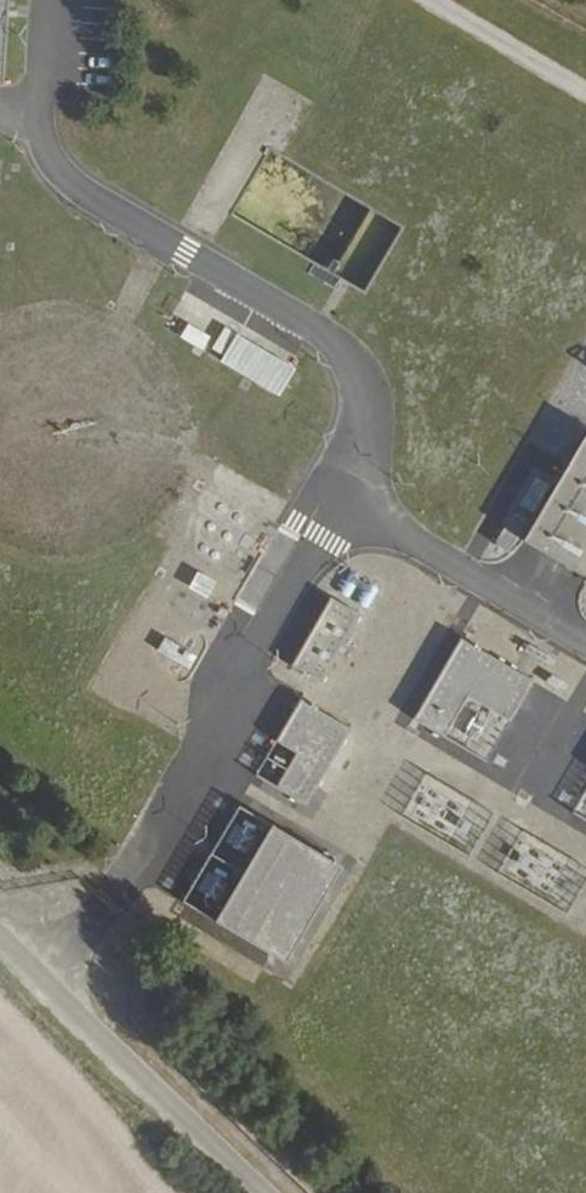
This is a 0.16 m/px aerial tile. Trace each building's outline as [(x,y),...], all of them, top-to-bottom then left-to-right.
[(364,292),(402,228),(269,149),(232,213),(364,292)] [(238,335),(222,362),(275,394),(291,367),(238,335)] [(520,540),(585,579),(585,430),(520,540)] [(208,599),(217,579),(195,570),(186,589),(208,599)] [(329,597),(288,665),(317,682),(358,615),(329,597)] [(459,637),(411,719),(443,737),(467,696),(508,721),(532,681),(459,637)] [(192,667),(197,650),(161,639),(156,655),(192,667)] [(294,752),(273,786),(304,804),(349,728),(299,698),(274,740),(294,752)] [(269,824),(212,921),(283,962),(340,866),(269,824)]
